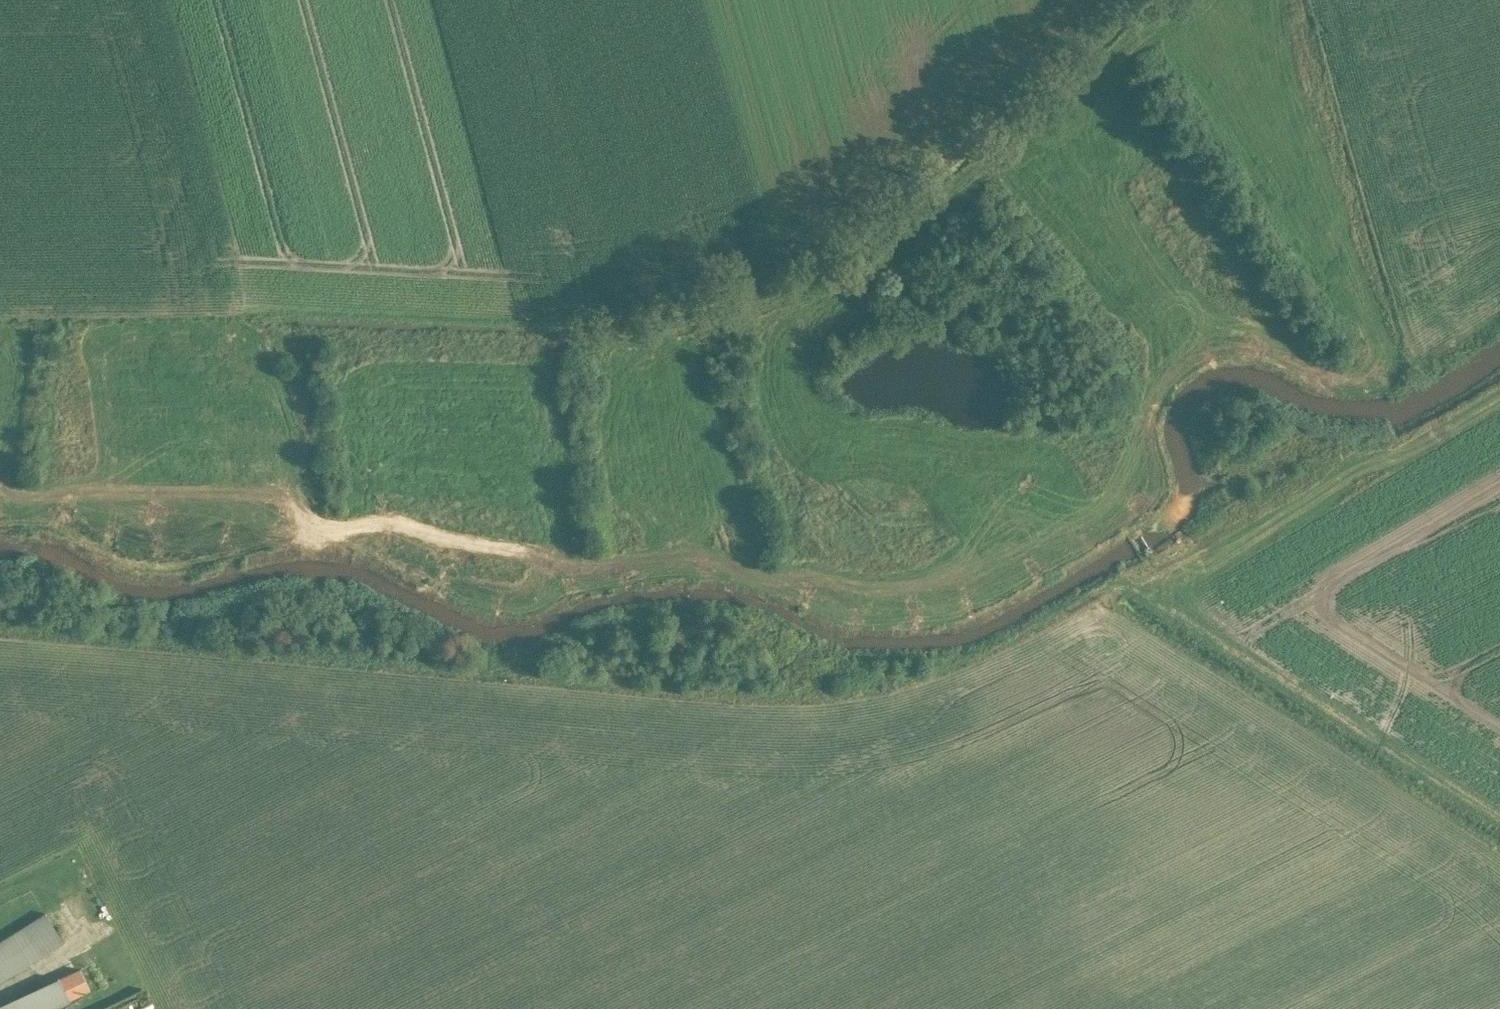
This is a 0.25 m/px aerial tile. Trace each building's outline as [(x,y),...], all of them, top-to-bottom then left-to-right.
[(80,968),(60,977),(70,1000),(90,991),(80,968)]
